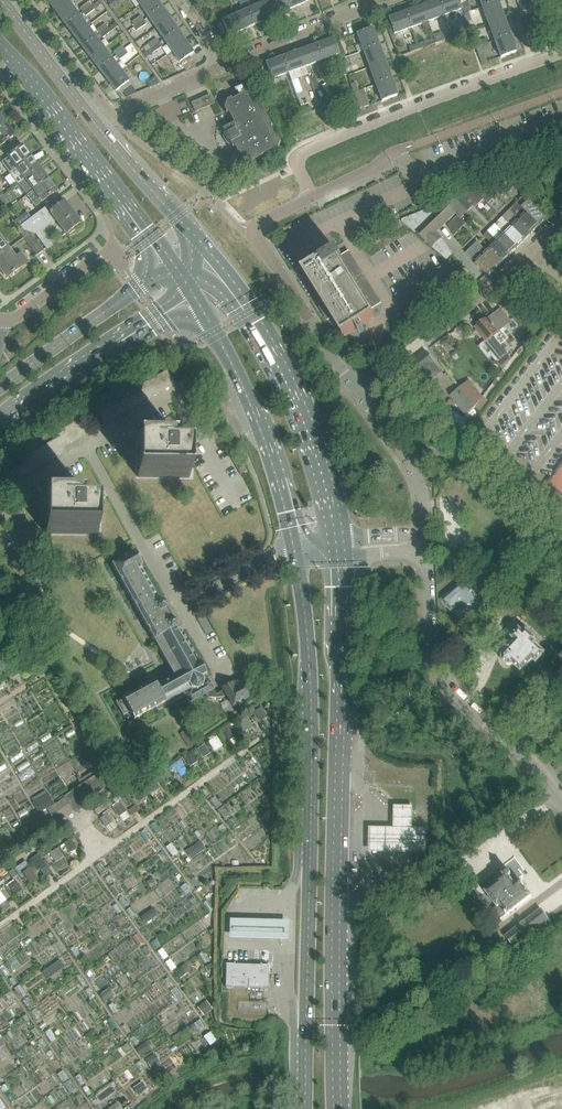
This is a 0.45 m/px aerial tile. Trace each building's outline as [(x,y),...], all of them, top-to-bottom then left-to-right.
[(49,3),(57,14),(70,4),(67,0),(53,0),(49,3)] [(111,9),(122,2),(121,0),(105,0),(111,9)] [(156,0),(148,0),(140,5),(148,17),(162,7),(156,0)] [(273,0),(270,0),(260,4),(267,19),(279,14),(273,0)] [(279,14),(292,8),(289,0),(274,0),(279,14)] [(292,8),(305,2),(309,0),(289,0),(292,8)] [(422,6),(428,21),(445,15),(439,0),(422,6)] [(445,15),(462,9),(458,0),(439,0),(445,15)] [(462,9),(463,14),(472,10),(469,3),(466,4),(465,0),(458,0),(462,9)] [(80,8),(83,12),(92,5),(89,1),(80,8)] [(497,1),(482,7),(488,24),(504,18),(497,1)] [(57,14),(66,25),(79,15),(70,4),(57,14)] [(260,4),(247,10),(254,25),(267,19),(260,4)] [(95,9),(92,5),(83,12),(86,16),(95,9)] [(422,6),(405,12),(411,27),(428,21),(422,6)] [(169,19),(162,7),(148,17),(156,28),(169,19)] [(241,30),(254,25),(247,10),(235,15),(241,30)] [(394,34),(411,27),(405,12),(389,18),(389,21),(394,34)] [(66,25),(74,36),(87,26),(79,15),(66,25)] [(132,22),(135,26),(144,19),(141,15),(132,22)] [(235,15),(222,21),(222,22),(218,24),(222,33),(227,31),(228,36),(241,30),(235,15)] [(504,18),(488,24),(495,40),(510,35),(504,18)] [(147,24),(144,19),(135,26),(138,30),(147,24)] [(156,28),(164,39),(177,30),(169,19),(156,28)] [(115,22),(108,27),(100,34),(103,38),(118,26),(115,22)] [(97,30),(100,34),(108,27),(105,23),(97,30)] [(74,36),(82,47),(95,37),(87,26),(74,36)] [(363,50),(378,45),(372,28),(365,31),(363,31),(357,33),(363,50)] [(185,42),(177,30),(164,39),(172,51),(185,42)] [(442,33),(433,36),(436,43),(453,37),(451,32),(443,35),(442,33)] [(510,35),(495,40),(501,57),(502,57),(516,52),(510,35)] [(82,47),(91,58),(104,48),(95,37),(82,47)] [(148,44),(151,48),(160,42),(157,38),(148,44)] [(333,39),(316,45),(322,60),(339,54),(337,48),(334,42),(333,39)] [(163,46),(160,42),(151,48),(154,53),(163,46)] [(185,42),(172,51),(180,62),(183,66),(187,71),(196,67),(192,60),(189,56),(193,53),(185,42)] [(122,45),(113,52),(116,56),(125,49),(122,45)] [(316,45),(299,51),(305,66),(322,60),(316,45)] [(369,67),(385,62),(378,45),(363,50),(369,67)] [(342,46),(337,48),(339,54),(340,57),(345,55),(342,46)] [(91,58),(99,69),(112,59),(104,48),(91,58)] [(128,54),(125,49),(116,56),(120,60),(128,54)] [(299,51),(283,57),(288,72),(305,66),(299,51)] [(265,81),(288,72),(283,57),(266,64),(267,66),(261,68),(265,81)] [(99,69),(107,80),(120,70),(112,59),(99,69)] [(349,67),(346,59),(341,61),(344,69),(349,67)] [(391,78),(385,62),(369,67),(376,84),(391,78)] [(120,70),(107,80),(116,91),(120,88),(123,92),(131,86),(128,82),(129,82),(120,70)] [(160,82),(155,75),(148,80),(150,83),(152,86),(160,82)] [(376,84),(382,101),(397,95),(391,78),(376,84)] [(316,79),(310,81),(314,92),(320,90),(316,79)] [(359,91),(356,83),(351,84),(354,93),(359,91)] [(233,122),(221,128),(224,133),(223,134),(228,144),(230,143),(232,148),(234,147),(239,156),(237,157),(241,164),(246,165),(253,162),(252,160),(271,150),(272,152),(279,148),(280,143),(277,136),(275,137),(270,128),(272,127),(261,107),(259,108),(254,99),(256,98),(252,91),(247,89),(244,91),(241,87),(234,90),(235,92),(237,91),(239,96),(232,99),(231,98),(224,102),(223,107),(226,114),(228,113),(233,122)] [(355,95),(359,109),(369,105),(363,89),(359,91),(354,93),(355,95)] [(205,107),(214,103),(210,95),(201,99),(205,107)] [(201,99),(192,103),(194,109),(195,112),(205,107),(201,99)] [(6,124),(0,129),(0,146),(0,145),(1,146),(14,135),(11,131),(12,130),(8,124),(6,125),(6,124)] [(27,150),(25,151),(22,146),(8,156),(9,156),(2,162),(10,172),(17,167),(30,157),(30,156),(31,155),(27,150)] [(17,167),(10,172),(19,184),(25,179),(39,168),(30,157),(17,167)] [(25,179),(19,184),(27,195),(30,192),(47,179),(39,168),(25,179)] [(512,198),(524,187),(516,178),(503,189),(512,198)] [(27,195),(35,207),(56,191),(52,186),(54,185),(49,179),(48,180),(47,179),(30,192),(27,195)] [(475,190),(485,199),(486,201),(494,194),(492,192),(489,186),(479,188),(475,190)] [(475,190),(466,194),(476,204),(478,206),(485,199),(475,190)] [(469,212),(476,204),(466,194),(455,198),(469,212)] [(517,203),(516,203),(539,226),(547,218),(541,212),(542,211),(541,210),(540,211),(530,200),(525,195),(521,199),(517,203)] [(0,198),(0,200),(4,205),(9,202),(3,196),(0,198)] [(455,198),(445,202),(456,213),(458,216),(462,219),(469,212),(455,198)] [(31,218),(20,226),(21,227),(24,230),(30,232),(35,234),(41,241),(44,239),(41,231),(56,220),(66,234),(68,232),(69,234),(75,230),(74,228),(80,223),(69,208),(71,207),(67,201),(65,202),(64,202),(51,212),(47,206),(50,204),(31,218)] [(447,222),(456,213),(445,202),(424,210),(402,219),(402,221),(415,233),(416,232),(426,242),(427,242),(432,247),(442,238),(436,232),(447,222)] [(509,210),(519,220),(532,233),(539,226),(516,203),(509,210)] [(502,217),(524,240),(532,233),(519,220),(509,210),(502,217)] [(27,212),(16,220),(20,226),(31,218),(27,212)] [(458,228),(464,222),(462,219),(458,216),(452,222),(458,228)] [(495,224),(517,248),(524,240),(502,217),(495,224)] [(458,228),(452,222),(447,226),(454,236),(460,230),(458,228)] [(488,231),(510,255),(517,248),(495,224),(488,231)] [(21,227),(18,230),(24,237),(28,234),(30,232),(24,230),(21,227)] [(490,249),(503,262),(510,255),(488,231),(484,235),(493,245),(490,249)] [(28,234),(24,237),(37,255),(44,250),(33,236),(28,234)] [(0,237),(0,255),(9,249),(0,237)] [(473,246),(496,269),(503,262),(490,249),(487,252),(477,242),(473,246)] [(487,275),(488,276),(496,269),(473,246),(466,253),(475,263),(487,275)] [(9,249),(0,255),(0,269),(7,278),(12,274),(15,272),(14,272),(28,262),(21,253),(16,257),(9,249)] [(377,305),(361,280),(361,279),(362,279),(362,278),(362,277),(362,276),(361,276),(361,275),(360,275),(360,274),(359,274),(358,274),(358,275),(347,257),(343,259),(338,251),(321,262),(322,264),(319,265),(318,264),(315,266),(304,273),(319,297),(332,318),(343,337),(344,336),(356,329),(361,326),(375,317),(370,309),(377,305)] [(505,327),(494,313),(487,319),(487,318),(476,327),(502,360),(508,355),(493,336),(505,327)] [(435,363),(426,350),(405,366),(414,379),(421,373),(428,382),(441,372),(434,364),(435,363)] [(165,378),(170,374),(171,374),(168,369),(162,373),(165,378)] [(162,373),(156,376),(159,381),(165,378),(162,373)] [(150,379),(153,384),(159,381),(156,376),(150,379)] [(150,379),(144,383),(147,388),(153,384),(150,379)] [(451,395),(465,414),(466,415),(484,400),(469,381),(451,395)] [(138,386),(141,391),(147,388),(144,383),(138,386)] [(138,386),(132,389),(135,394),(141,391),(138,386)] [(126,393),(129,398),(135,394),(132,389),(126,393)] [(126,393),(120,396),(123,401),(129,398),(126,393)] [(114,400),(117,405),(123,401),(120,396),(114,400)] [(114,400),(108,403),(111,408),(117,405),(114,400)] [(102,406),(105,411),(111,408),(108,403),(102,406)] [(96,410),(99,415),(105,411),(102,406),(96,410)] [(75,428),(81,425),(82,424),(79,419),(73,423),(75,428)] [(73,423),(66,426),(69,431),(75,428),(73,423)] [(69,431),(66,426),(60,430),(63,435),(69,431)] [(57,438),(63,435),(60,430),(54,433),(57,438)] [(51,442),(54,446),(60,443),(57,438),(51,442)] [(51,442),(45,445),(48,450),(54,446),(51,442)] [(138,442),(138,449),(138,477),(189,478),(190,450),(171,450),(171,444),(174,444),(174,443),(138,442)] [(48,450),(45,445),(39,448),(42,453),(48,450)] [(39,448),(33,452),(36,457),(42,453),(39,448)] [(36,457),(33,452),(27,455),(30,460),(36,457)] [(27,455),(21,458),(24,463),(30,460),(27,455)] [(24,463),(21,458),(15,462),(18,467),(24,463)] [(9,465),(12,469),(12,470),(18,467),(15,462),(9,465)] [(46,499),(46,505),(46,534),(97,534),(98,507),(79,506),(79,500),(82,500),(82,499),(46,499)] [(158,711),(166,706),(185,696),(190,703),(200,698),(226,696),(228,695),(233,705),(237,703),(237,705),(244,701),(243,700),(252,695),(242,678),(237,681),(236,680),(224,687),(224,688),(225,689),(216,694),(214,689),(206,674),(207,674),(206,673),(200,663),(201,662),(200,661),(199,662),(181,628),(178,628),(177,629),(176,628),(177,628),(173,620),(172,620),(166,610),(167,610),(163,602),(160,604),(139,568),(141,567),(142,566),(134,552),(112,564),(112,565),(142,617),(172,672),(117,702),(116,703),(124,716),(130,712),(135,720),(157,708),(158,711)] [(529,574),(522,581),(533,590),(539,584),(529,574)] [(522,581),(516,587),(526,597),(533,590),(522,581)] [(458,586),(441,600),(451,611),(457,606),(461,606),(470,616),(483,604),(468,587),(458,586)] [(516,587),(509,594),(520,604),(526,597),(516,587)] [(533,659),(536,662),(545,653),(533,642),(535,639),(526,631),(524,633),(519,629),(511,637),(516,642),(503,656),(503,661),(507,665),(512,664),(513,664),(521,672),(533,659)] [(264,708),(239,720),(243,729),(268,717),(264,708)] [(231,726),(224,729),(229,738),(236,734),(231,726)] [(214,751),(223,745),(217,735),(208,741),(214,751)] [(198,748),(204,757),(211,752),(206,743),(198,748)] [(82,785),(65,796),(76,812),(83,807),(80,803),(104,788),(96,777),(93,772),(79,781),(82,785)] [(109,784),(102,773),(96,777),(104,788),(109,784)] [(33,803),(39,812),(53,804),(48,794),(33,803)] [(112,805),(121,821),(138,811),(135,804),(126,809),(121,800),(112,805)] [(393,824),(367,824),(367,849),(425,850),(425,825),(411,825),(411,802),(393,802),(393,824)] [(99,817),(109,832),(120,825),(110,810),(99,817)] [(67,852),(77,848),(73,838),(63,842),(67,852)] [(185,849),(190,857),(205,849),(201,841),(185,849)] [(49,851),(58,867),(66,863),(58,847),(49,851)] [(43,878),(52,871),(38,853),(29,860),(43,878)] [(30,866),(22,871),(31,884),(38,879),(30,866)] [(506,870),(503,872),(503,875),(504,876),(497,882),(498,883),(486,892),(497,907),(493,910),(500,919),(506,914),(531,896),(520,881),(515,884),(509,876),(510,876),(510,873),(508,870),(506,870)] [(8,883),(13,893),(25,887),(21,877),(8,883)] [(0,889),(7,899),(11,896),(4,886),(0,889)] [(10,906),(0,891),(0,907),(3,911),(10,906)] [(548,919),(541,909),(494,943),(500,951),(504,948),(506,951),(528,934),(548,919)] [(289,918),(231,916),(230,935),(289,937),(289,918)] [(557,945),(561,941),(561,937),(560,935),(553,940),(557,945)] [(42,971),(46,978),(64,967),(60,960),(42,971)] [(225,987),(251,988),(268,989),(269,973),(269,965),(261,965),(234,964),(226,964),(226,965),(225,987)] [(99,995),(103,1001),(112,995),(108,989),(99,995)] [(202,1014),(211,1009),(207,1001),(198,1006),(202,1014)] [(204,1036),(210,1045),(216,1041),(210,1031),(204,1036)] [(137,1094),(147,1089),(142,1081),(132,1087),(137,1094)]
